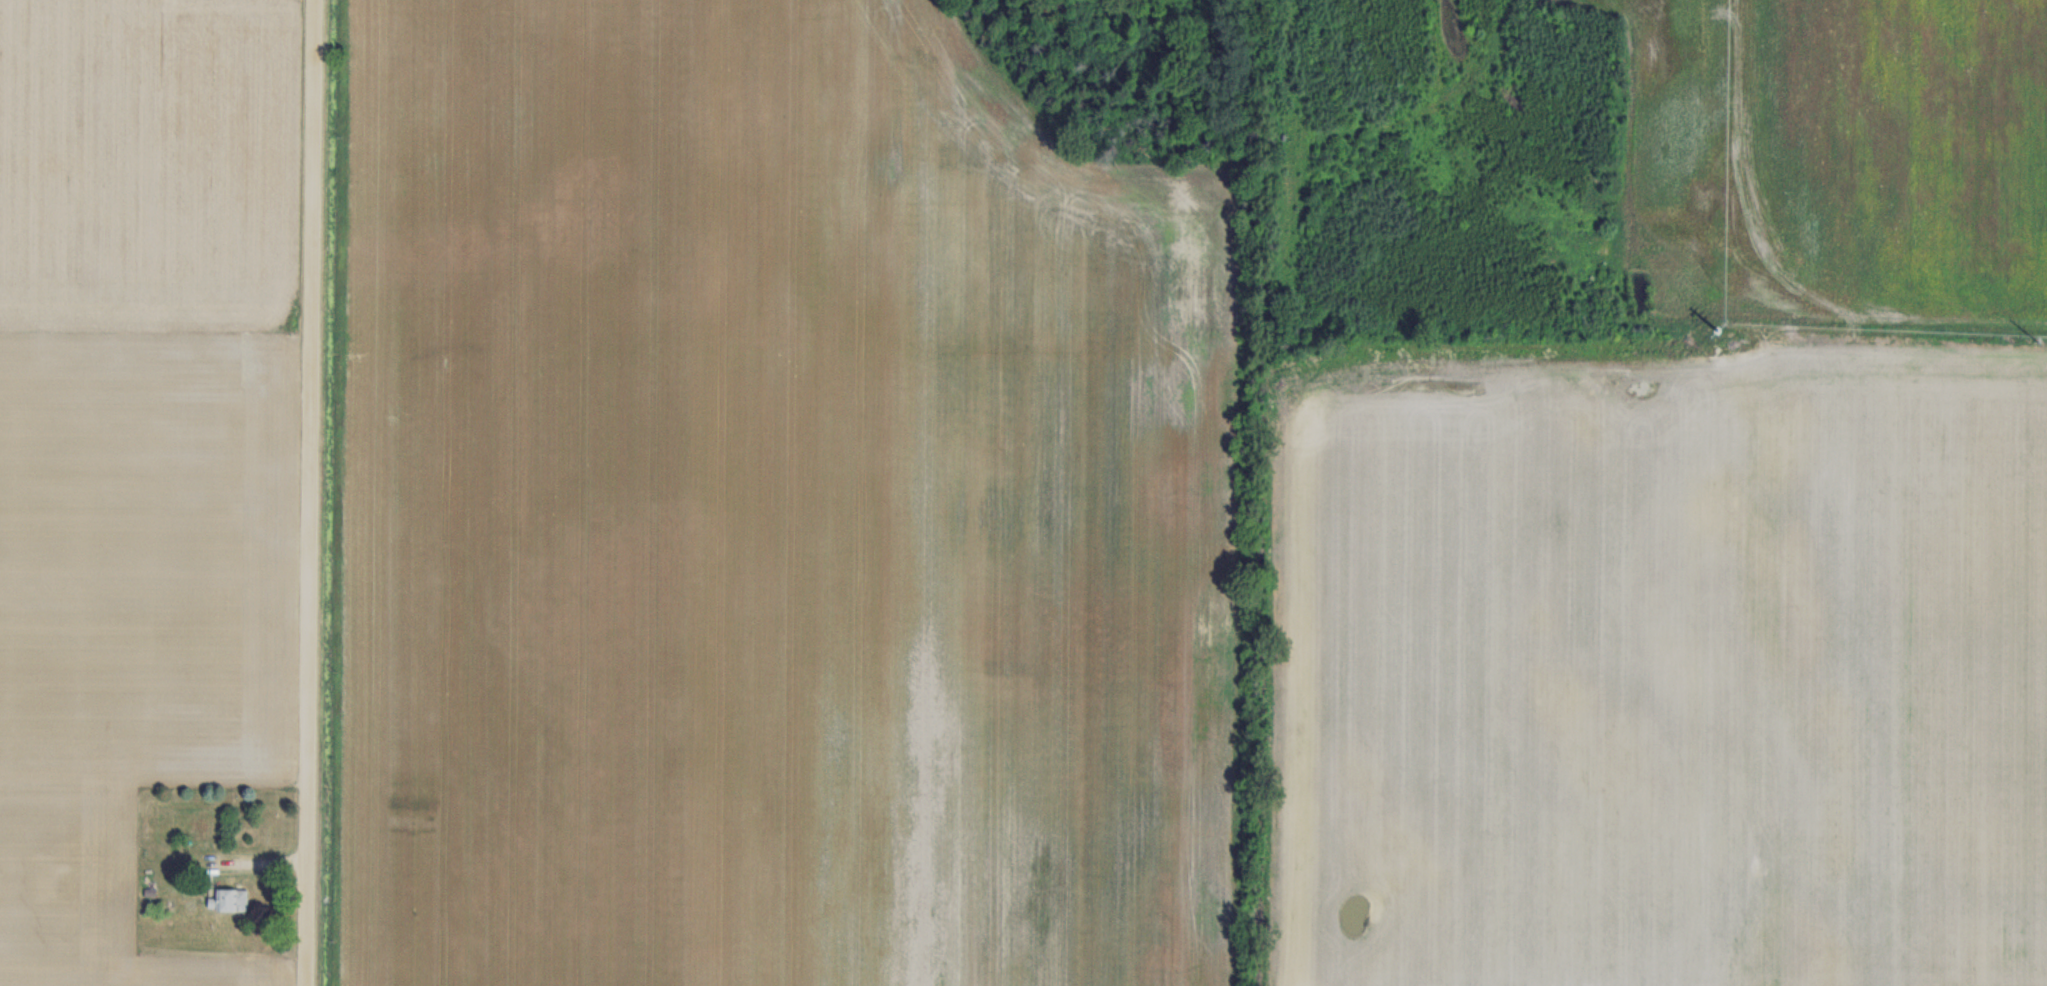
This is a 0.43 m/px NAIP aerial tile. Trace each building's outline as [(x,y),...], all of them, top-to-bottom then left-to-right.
[(247,911),(247,888),(214,888),(214,898),(206,898),(206,911),(247,911)]
